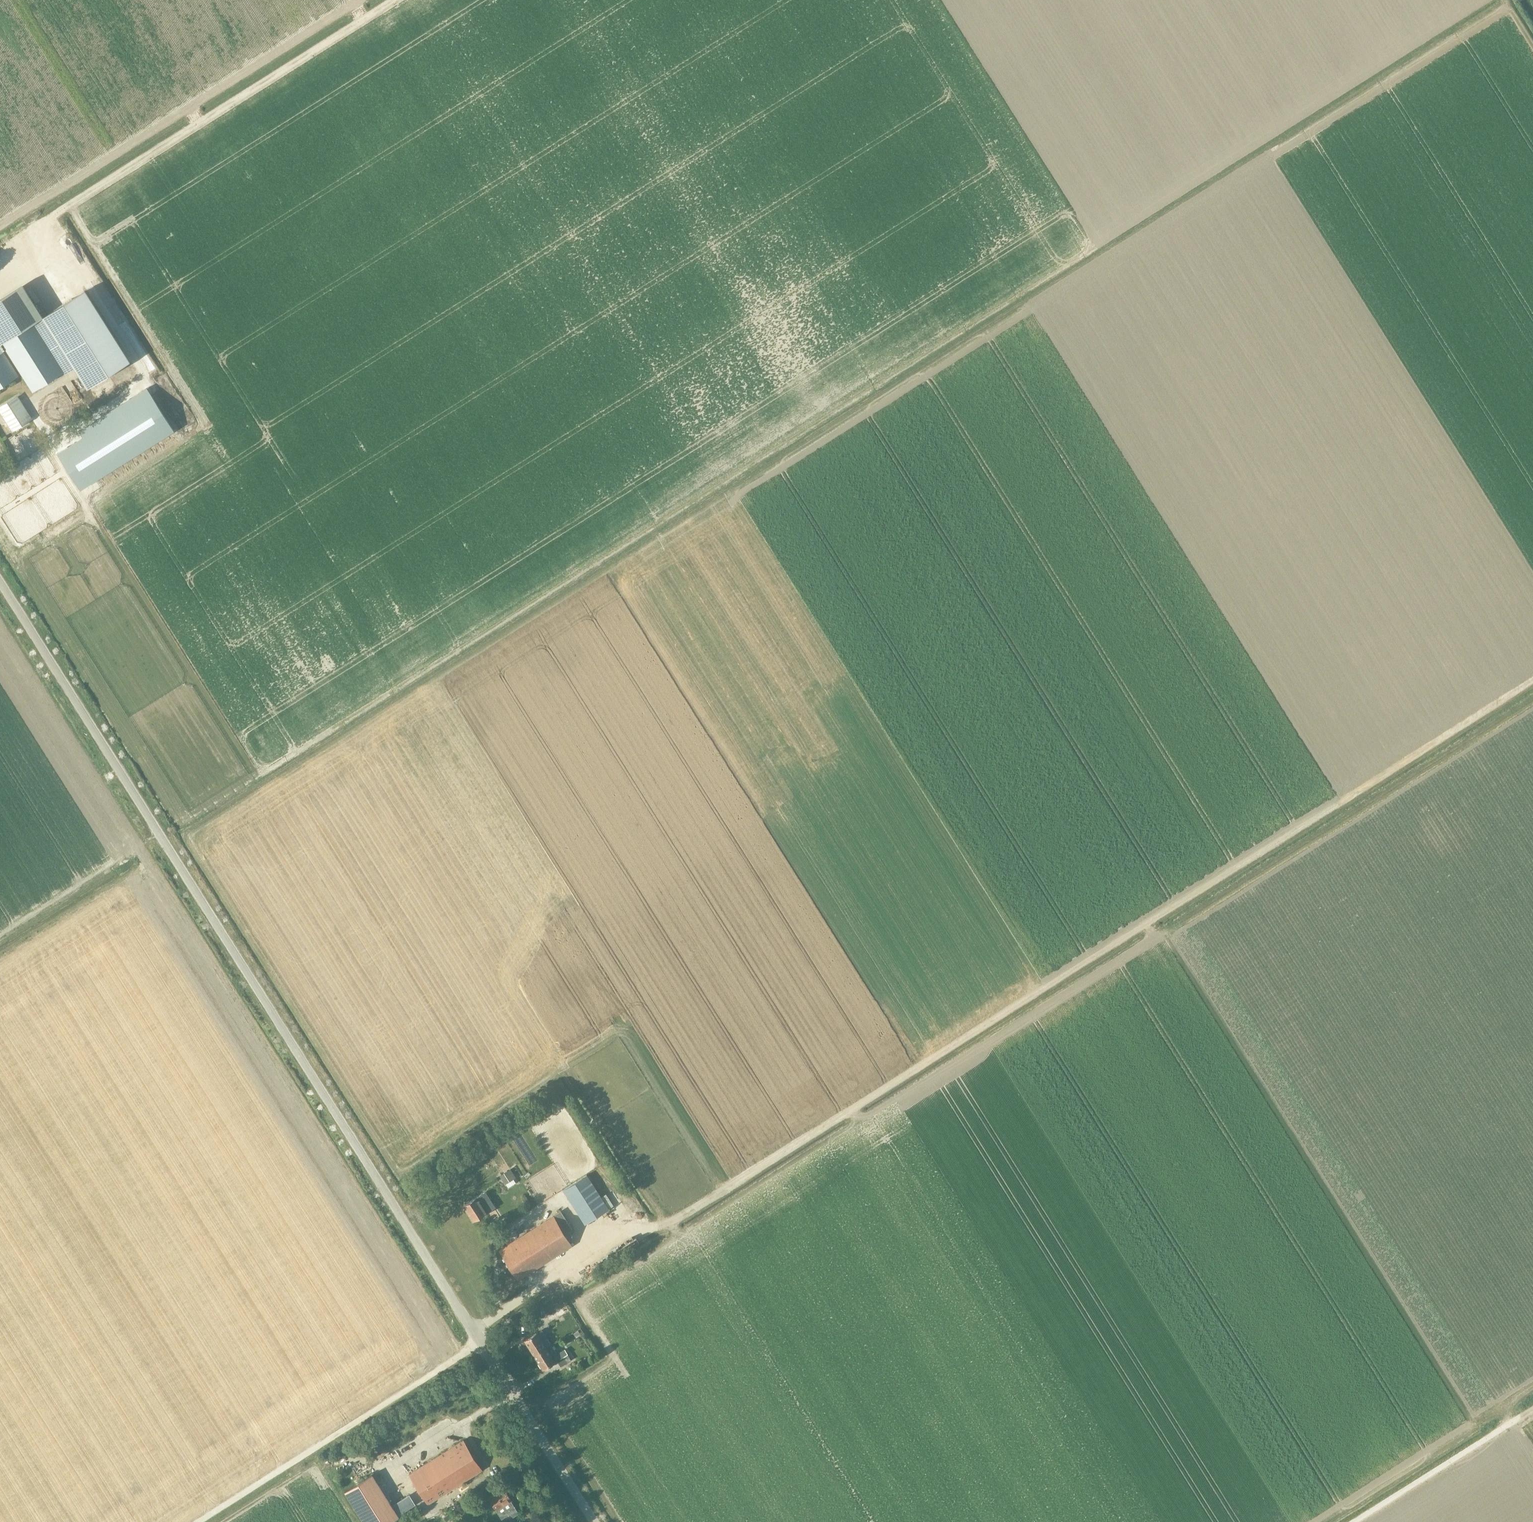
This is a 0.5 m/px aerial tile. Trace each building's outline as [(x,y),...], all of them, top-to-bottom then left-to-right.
[(18,375),(3,351),(6,349),(33,391),(73,366),(42,317),(23,286),(0,301),(0,386),(18,375)] [(84,290),(42,317),(73,366),(87,388),(129,361),(84,290)] [(80,490),(174,431),(151,394),(57,453),(80,490)] [(0,408),(0,411),(12,430),(31,418),(18,396),(0,408)] [(505,1182),(515,1176),(509,1167),(499,1173),(505,1182)] [(584,1224),(608,1208),(587,1175),(563,1190),(584,1224)] [(495,1207),(485,1193),(485,1192),(463,1206),(473,1221),(495,1207)] [(518,1280),(571,1246),(553,1216),(499,1250),(518,1280)] [(555,1321),(570,1311),(563,1301),(548,1311),(555,1321)] [(533,1355),(550,1345),(541,1330),(536,1334),(536,1333),(524,1340),(533,1355)] [(564,1349),(556,1354),(550,1345),(533,1355),(543,1370),(554,1363),(556,1361),(560,1367),(571,1360),(564,1349)] [(428,1503),(481,1470),(463,1440),(409,1474),(428,1503)] [(399,1516),(372,1474),(344,1492),(363,1521),(390,1521),(399,1516)] [(513,1516),(518,1513),(514,1506),(512,1506),(509,1501),(512,1500),(503,1487),(488,1496),(496,1509),(500,1515),(508,1509),(513,1516)] [(413,1496),(395,1507),(399,1515),(418,1503),(413,1496)]
